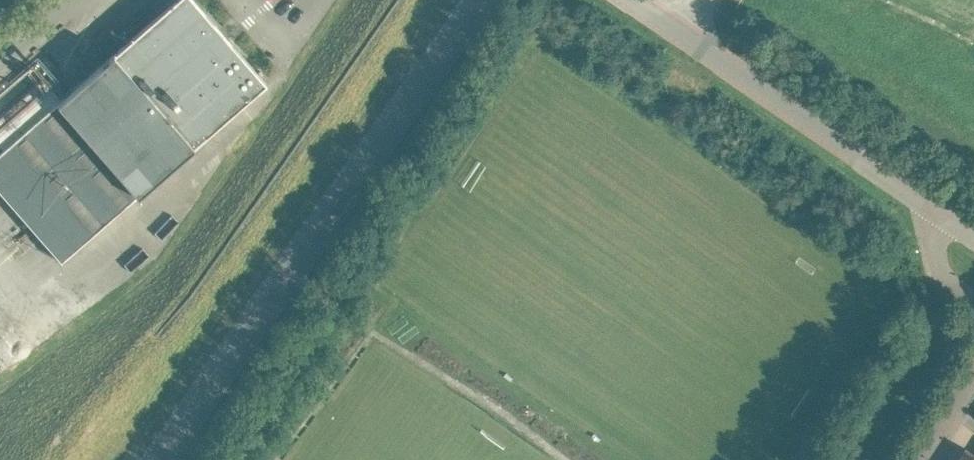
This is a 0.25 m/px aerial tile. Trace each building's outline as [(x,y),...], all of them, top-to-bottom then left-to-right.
[(0,151),(0,191),(61,260),(265,82),(194,0),(173,0),(60,98),(44,77),(0,116),(0,145),(3,148),(0,151)] [(62,311),(79,295),(67,283),(50,299),(62,311)] [(960,459),(973,459),(973,454),(967,449),(960,459)]
